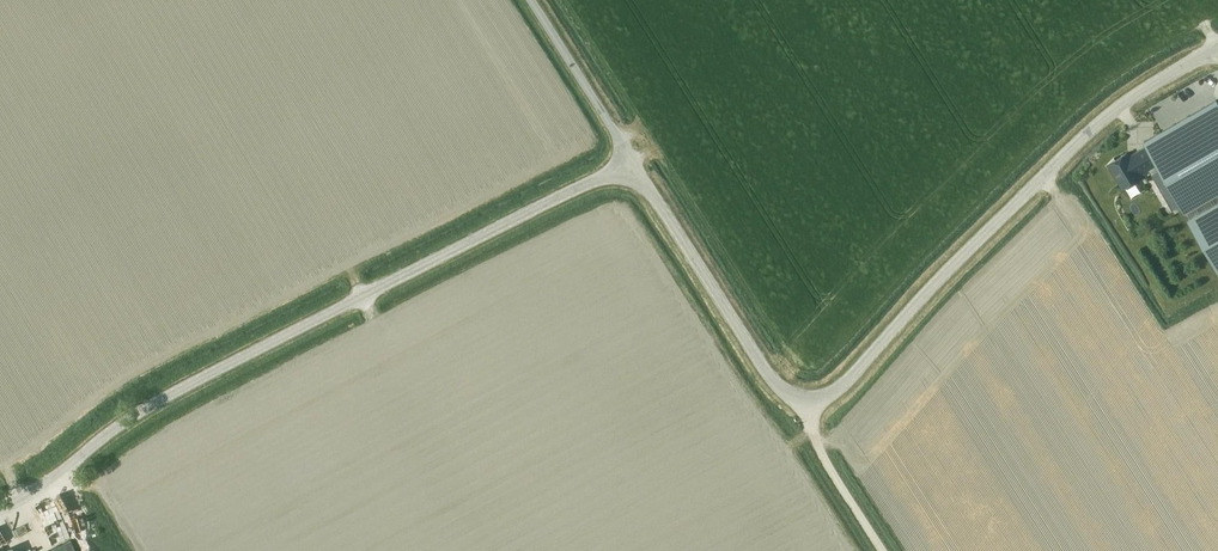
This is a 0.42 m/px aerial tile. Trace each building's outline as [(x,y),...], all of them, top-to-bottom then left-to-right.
[(1146,146),(1182,209),(1188,219),(1217,201),(1217,103),(1216,100),(1144,142),(1146,146)] [(1182,209),(1146,146),(1128,156),(1127,153),(1115,159),(1114,158),(1108,164),(1122,189),(1141,178),(1140,176),(1149,171),(1174,213),(1182,209)] [(1188,219),(1217,271),(1217,202),(1188,219)] [(71,540),(47,550),(76,550),(71,540)]
